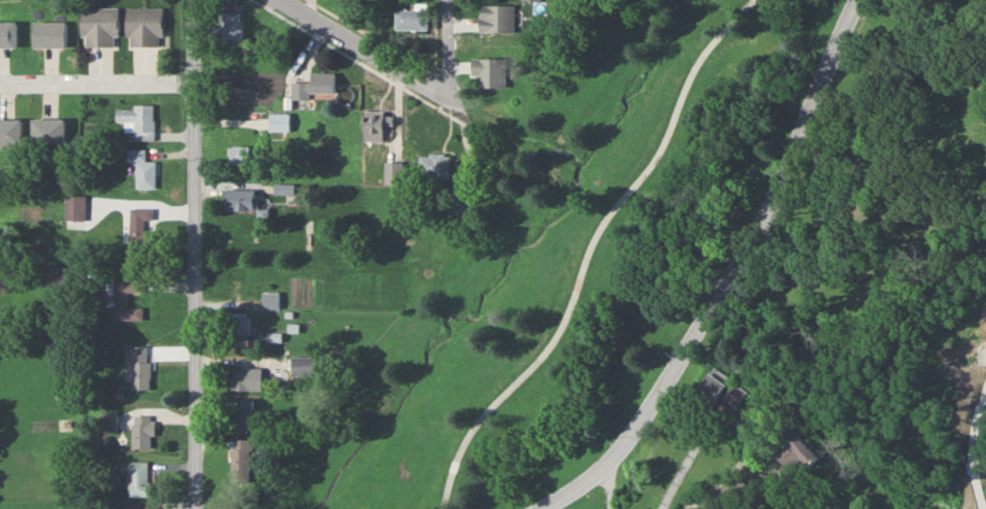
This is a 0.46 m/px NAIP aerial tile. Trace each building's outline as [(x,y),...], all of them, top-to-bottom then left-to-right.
[(514,6),(479,5),(478,33),(513,33),(514,6)] [(242,7),(220,7),(220,27),(211,27),(211,42),(242,42),(242,7)] [(118,8),(82,8),(82,47),(118,47),(118,8)] [(127,47),(162,47),(162,8),(127,8),(127,47)] [(395,30),(428,30),(428,10),(395,10),(395,30)] [(66,22),(33,22),(33,48),(66,48),(66,22)] [(17,48),(17,23),(0,23),(0,48),(17,48)] [(333,73),(313,73),(313,82),(291,82),(291,99),(310,99),(310,95),(333,95),(333,73)] [(154,105),(116,105),(116,121),(124,121),(124,132),(134,132),(134,138),(154,138),(154,105)] [(384,109),(365,109),(365,139),(384,139),(384,119),(384,109)] [(288,113),(269,113),(269,129),(288,129),(288,113)] [(0,118),(0,144),(21,144),(21,118),(0,118)] [(66,143),(66,118),(32,118),(32,143),(66,143)] [(259,163),(259,145),(237,145),(237,153),(230,153),(230,163),(259,163)] [(156,187),(156,160),(145,160),(145,148),(126,148),(127,161),(136,161),(137,188),(156,187)] [(448,177),(448,153),(420,153),(420,177),(448,177)] [(276,184),(276,192),(294,192),(294,184),(276,184)] [(258,188),(225,188),(225,210),(258,210),(258,188)] [(64,219),(84,219),(84,194),(64,194),(64,219)] [(129,242),(154,242),(154,229),(146,229),(146,218),(152,218),(152,207),(129,207),(129,242)] [(69,265),(41,265),(41,287),(69,287),(69,265)] [(143,320),(143,306),(127,306),(127,291),(143,291),(143,279),(113,279),(113,290),(106,290),(106,306),(114,306),(113,320),(143,320)] [(252,334),(252,312),(226,312),(226,334),(252,334)] [(124,362),(132,362),(132,388),(148,388),(148,346),(124,346),(124,362)] [(324,356),(292,356),(292,376),(324,376),(324,356)] [(230,368),(230,391),(263,391),(263,368),(230,368)] [(748,392),(714,368),(697,391),(715,403),(720,396),(737,408),(748,392)] [(251,400),(232,400),(232,429),(251,429),(251,400)] [(131,448),(150,449),(150,415),(131,415),(131,448)] [(821,456),(800,433),(778,454),(792,469),(803,458),(810,466),(821,456)] [(231,439),(231,480),(250,480),(250,439),(231,439)] [(149,461),(127,461),(127,496),(149,496),(149,461)]
